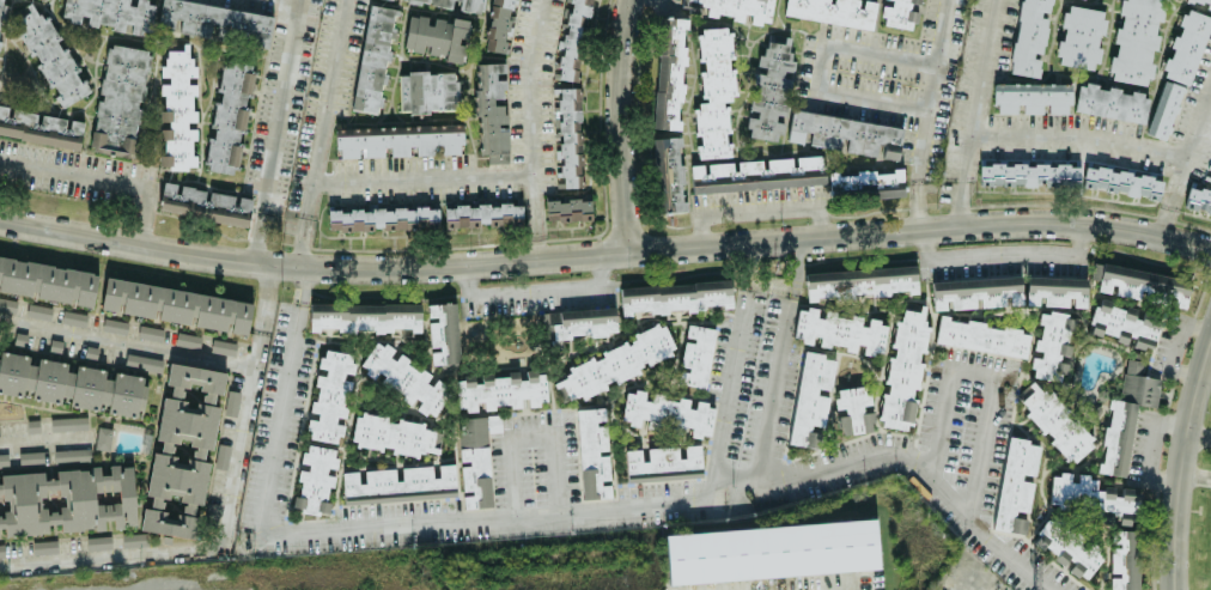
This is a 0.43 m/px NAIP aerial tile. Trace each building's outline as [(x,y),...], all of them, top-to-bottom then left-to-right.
[(155,1),(149,0),(64,0),(61,19),(83,22),(124,29),(125,22),(131,23),(130,32),(150,35),(155,1)] [(273,14),(181,0),(161,0),(156,29),(268,46),(273,14)] [(483,9),(484,0),(405,0),(483,9)] [(505,52),(512,0),(491,0),(485,50),(505,52)] [(551,77),(580,82),(595,0),(564,0),(551,77)] [(747,21),(748,19),(768,23),(773,0),(682,0),(681,7),(747,21)] [(876,0),(873,0),(785,0),(783,16),(872,28),(876,0)] [(913,29),(916,10),(909,9),(910,2),(918,3),(918,0),(883,0),(883,2),(880,25),(913,29)] [(1040,55),(1043,56),(1047,14),(1050,15),(1051,0),(1018,0),(1010,73),(1038,76),(1040,55)] [(1119,15),(1115,42),(1117,43),(1115,57),(1112,56),(1108,79),(1149,85),(1162,0),(1121,0),(1119,15)] [(1206,6),(1205,9),(1210,11),(1210,0),(1188,0),(1206,6)] [(352,110),(381,114),(396,8),(367,4),(352,110)] [(1056,63),(1096,69),(1099,47),(1097,46),(1098,34),(1102,35),(1105,10),(1065,4),(1062,27),(1064,28),(1063,41),(1059,40),(1056,63)] [(91,90),(67,48),(62,51),(37,7),(13,20),(38,64),(36,65),(61,107),(91,90)] [(1210,16),(1184,8),(1164,76),(1190,84),(1210,16)] [(409,13),(403,48),(445,55),(444,60),(462,64),(470,19),(452,16),(451,21),(409,13)] [(681,129),(685,17),(657,17),(654,129),(681,129)] [(793,37),(768,33),(765,55),(758,54),(756,69),(756,68),(750,109),(758,110),(757,118),(749,117),(746,136),(779,141),(781,122),(775,121),(776,114),(785,116),(791,75),(788,74),(793,37)] [(160,168),(195,168),(196,109),(191,109),(191,95),(197,95),(197,64),(189,64),(189,42),(161,42),(160,168)] [(99,97),(97,97),(90,150),(134,157),(150,49),(108,43),(99,97)] [(212,127),(211,127),(205,169),(238,174),(254,65),(222,60),(212,127)] [(479,154),(492,154),(493,160),(507,159),(505,62),(477,63),(479,154)] [(400,111),(458,110),(458,80),(454,80),(454,71),(399,73),(400,111)] [(1182,86),(1163,79),(1145,133),(1164,139),(1182,86)] [(1071,83),(994,83),(994,113),(1019,113),(1041,113),(1041,103),(1048,103),(1048,114),(1066,114),(1066,104),(1071,103),(1071,83)] [(1144,122),(1148,94),(1097,86),(1078,83),(1073,111),(1144,122)] [(79,148),(84,119),(0,107),(0,136),(79,148)] [(903,127),(791,109),(786,140),(802,143),(804,131),(810,132),(808,144),(842,150),(898,159),(903,127)] [(391,155),(462,153),(461,131),(336,134),(337,158),(383,156),(382,146),(391,145),(391,155)] [(686,211),(686,201),(683,201),(679,136),(652,137),(656,212),(686,211)] [(823,184),(822,155),(764,159),(764,160),(690,164),(692,192),(823,184)] [(1079,185),(1079,164),(979,164),(979,185),(1079,185)] [(1159,198),(1162,177),(1085,165),(1081,186),(1159,198)] [(903,192),(903,168),(893,168),(893,171),(828,173),(829,194),(903,192)] [(252,197),(163,182),(158,211),(248,225),(252,197)] [(1190,186),(1183,206),(1210,215),(1210,193),(1190,186)] [(545,197),(546,220),(591,219),(590,195),(545,197)] [(522,224),(522,203),(444,206),(445,226),(522,224)] [(328,228),(438,229),(438,207),(328,206),(328,228)] [(98,272),(0,256),(0,291),(93,305),(98,272)] [(1186,306),(1191,277),(1095,263),(1093,278),(1098,279),(1096,290),(1112,293),(1112,296),(1186,306)] [(806,298),(908,293),(917,293),(916,266),(805,271),(806,298)] [(1025,304),(1041,305),(1070,306),(1085,307),(1087,277),(1026,275),(1025,304)] [(253,302),(106,276),(100,309),(247,334),(253,302)] [(932,280),(933,310),(948,309),(977,307),(977,306),(1007,305),(1007,304),(1022,304),(1020,276),(932,280)] [(619,287),(621,314),(732,306),(730,279),(619,287)] [(1154,349),(1159,319),(1136,315),(1137,309),(1109,305),(1110,299),(1096,297),(1090,332),(1115,336),(1114,341),(1130,344),(1130,345),(1154,349)] [(420,330),(421,303),(310,302),(309,329),(420,330)] [(430,363),(459,362),(457,302),(428,303),(430,363)] [(793,337),(802,338),(801,342),(815,344),(859,350),(859,351),(882,355),(886,322),(868,319),(867,326),(860,325),(861,316),(820,310),(798,306),(793,337)] [(559,309),(559,324),(547,325),(548,337),(616,334),(615,307),(559,309)] [(928,323),(920,322),(922,311),(902,308),(900,320),(895,320),(890,355),(889,355),(884,392),(883,392),(878,425),(910,430),(915,400),(911,400),(912,388),(918,388),(928,323)] [(87,314),(63,310),(61,322),(85,325),(87,314)] [(1075,316),(1040,311),(1035,353),(1033,353),(1030,376),(1063,380),(1066,359),(1069,359),(1075,316)] [(128,322),(106,317),(103,330),(125,334),(128,322)] [(1026,356),(1029,330),(938,317),(934,343),(1026,356)] [(137,336),(162,341),(164,329),(140,324),(137,336)] [(713,327),(685,324),(678,384),(706,387),(713,327)] [(148,376),(113,371),(103,368),(77,364),(76,373),(67,372),(65,361),(39,358),(38,365),(29,364),(27,355),(24,354),(27,333),(6,331),(3,353),(0,354),(0,392),(11,394),(31,389),(33,399),(60,403),(61,395),(71,397),(70,406),(137,415),(143,414),(148,376)] [(60,356),(63,340),(50,338),(47,354),(60,356)] [(431,368),(412,373),(407,355),(392,359),(388,343),(360,350),(367,376),(401,367),(403,376),(401,376),(412,415),(442,407),(431,368)] [(790,444),(819,447),(821,432),(810,431),(811,424),(824,426),(828,392),(830,392),(835,356),(802,352),(790,444)] [(1160,378),(1140,376),(1142,360),(1126,359),(1123,394),(1135,396),(1135,404),(1157,406),(1160,378)] [(225,371),(169,362),(166,385),(158,439),(163,440),(161,453),(152,452),(146,494),(153,495),(151,508),(144,507),(141,530),(197,538),(210,449),(213,449),(225,371)] [(458,374),(458,399),(488,398),(488,405),(509,404),(510,407),(525,407),(525,404),(547,403),(546,376),(519,377),(519,372),(458,374)] [(1014,395),(1043,433),(1045,431),(1070,464),(1094,445),(1050,388),(1043,394),(1033,381),(1014,395)] [(851,433),(873,430),(870,411),(863,412),(862,405),(871,404),(870,393),(863,394),(862,386),(834,389),(837,410),(848,408),(851,433)] [(709,437),(714,408),(698,400),(697,400),(688,401),(664,397),(656,393),(626,388),(621,421),(626,424),(638,426),(646,424),(679,429),(688,433),(709,437)] [(1126,476),(1136,402),(1110,399),(1101,462),(1098,462),(1096,472),(1126,476)] [(581,498),(610,497),(606,407),(577,408),(581,498)] [(433,430),(400,426),(400,417),(355,412),(352,446),(387,449),(387,448),(431,452),(433,430)] [(87,429),(87,416),(50,417),(50,430),(87,429)] [(342,470),(344,500),(462,494),(463,508),(491,506),(487,416),(456,417),(459,464),(342,470)] [(113,428),(98,426),(95,448),(109,450),(113,428)] [(994,530),(1024,534),(1026,519),(1014,517),(1015,509),(1029,511),(1033,478),(1034,478),(1040,442),(1006,437),(994,530)] [(626,480),(702,477),(701,445),(625,448),(626,480)] [(91,460),(90,448),(54,449),(54,462),(91,460)] [(43,451),(19,452),(19,464),(43,463),(43,451)] [(4,527),(5,535),(48,533),(48,523),(60,523),(60,531),(109,528),(109,527),(135,525),(132,464),(104,466),(55,469),(56,478),(44,479),(44,471),(1,473),(1,483),(0,483),(0,496),(1,496),(2,512),(0,512),(0,527),(4,527)] [(1137,511),(1138,488),(1121,487),(1121,493),(1096,492),(1096,476),(1074,475),(1074,474),(1051,472),(1049,506),(1137,511)] [(1052,514),(1035,537),(1058,553),(1062,548),(1069,554),(1062,564),(1085,581),(1105,553),(1052,514)] [(665,536),(875,518),(878,568),(669,586),(665,536)] [(1139,589),(1139,529),(1108,530),(1108,544),(1110,544),(1111,575),(1110,575),(1110,589),(1139,589)] [(87,549),(111,548),(110,535),(87,537),(87,549)] [(33,553),(57,552),(57,539),(33,541),(33,553)]
